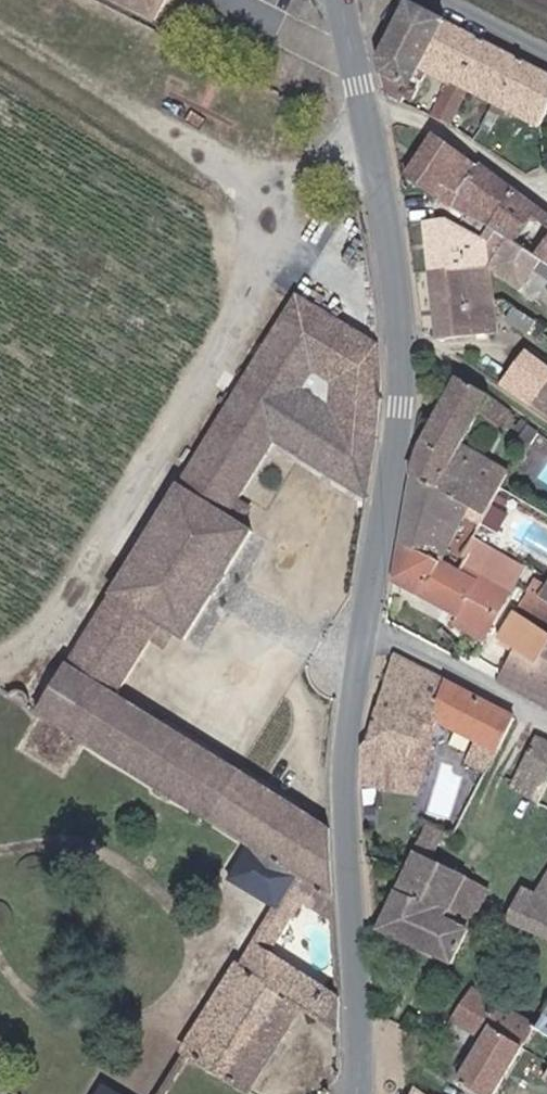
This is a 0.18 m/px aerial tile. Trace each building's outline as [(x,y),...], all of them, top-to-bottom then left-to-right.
[(160,21),(171,0),(118,0),(160,21)] [(195,2),(278,36),(290,8),(271,0),(196,0),(195,2)] [(400,0),(379,0),(377,3),(382,5),(371,26),(384,90),(405,100),(407,95),(415,99),(425,80),(413,74),(421,56),(456,73),(451,83),(443,99),(430,92),(422,108),(452,123),(468,92),(474,81),(495,92),(490,102),(475,132),(489,140),(505,109),(510,99),(540,114),(534,123),(544,128),(546,123),(546,72),(400,0)] [(456,73),(421,56),(413,74),(425,80),(429,72),(451,83),(456,73)] [(495,92),(474,81),(468,92),(490,102),(495,92)] [(540,114),(510,99),(505,109),(534,123),(540,114)] [(438,133),(407,178),(446,206),(454,207),(498,222),(542,254),(546,257),(546,215),(438,133)] [(488,236),(448,219),(425,221),(431,272),(491,267),(518,287),(536,262),(509,243),(505,249),(488,236)] [(542,254),(498,222),(488,236),(505,249),(509,243),(536,262),(542,254)] [(493,294),(490,268),(431,273),(438,337),(497,330),(493,294)] [(345,329),(269,284),(130,514),(44,655),(102,687),(144,619),(169,633),(233,525),(205,509),(249,437),(343,496),(352,428),(345,329)] [(526,351),(503,382),(546,412),(546,366),(526,351)] [(424,441),(416,476),(493,518),(509,489),(516,476),(466,448),(483,417),(504,428),(514,412),(460,377),(424,441)] [(528,421),(524,428),(531,433),(529,437),(541,445),(546,436),(546,433),(528,421)] [(493,518),(416,476),(415,475),(410,506),(404,543),(463,572),(472,557),(459,550),(471,526),(485,533),(493,518)] [(463,572),(404,543),(398,580),(468,613),(462,623),(492,637),(497,627),(498,628),(524,578),(483,556),(475,551),(472,557),(463,572)] [(546,661),(546,597),(536,591),(508,643),(526,652),(546,663),(546,661)] [(522,690),(536,665),(538,661),(537,660),(515,648),(498,680),(521,692),(522,690)] [(324,820),(102,687),(44,655),(14,700),(234,835),(214,870),(255,900),(175,1042),(247,1086),(292,1009),(333,1033),(331,994),(266,952),(292,905),(289,901),(296,891),(302,881),(322,893),(327,895),(324,820)] [(429,791),(445,720),(452,685),(396,656),(375,738),(363,742),(359,785),(429,791)] [(536,665),(522,690),(546,703),(546,670),(536,665)] [(494,768),(499,759),(503,750),(519,720),(452,685),(445,720),(484,740),(475,758),(494,768)] [(542,732),(527,759),(512,752),(506,762),(500,775),(515,783),(513,786),(543,800),(546,793),(546,735),(542,732)] [(444,832),(431,826),(382,930),(453,963),(491,891),(431,861),(444,832)] [(534,894),(523,888),(510,918),(546,934),(546,868),(534,894)] [(322,893),(302,881),(296,891),(316,903),(322,893)] [(531,1016),(476,986),(457,1018),(488,1034),(462,1079),(490,1093),(496,1093),(513,1064),(546,1083),(546,1082),(546,1026),(545,1025),(531,1016)] [(546,1020),(546,1011),(537,1005),(531,1016),(545,1025),(546,1020)] [(100,1080),(92,1093),(125,1093),(100,1080)]
